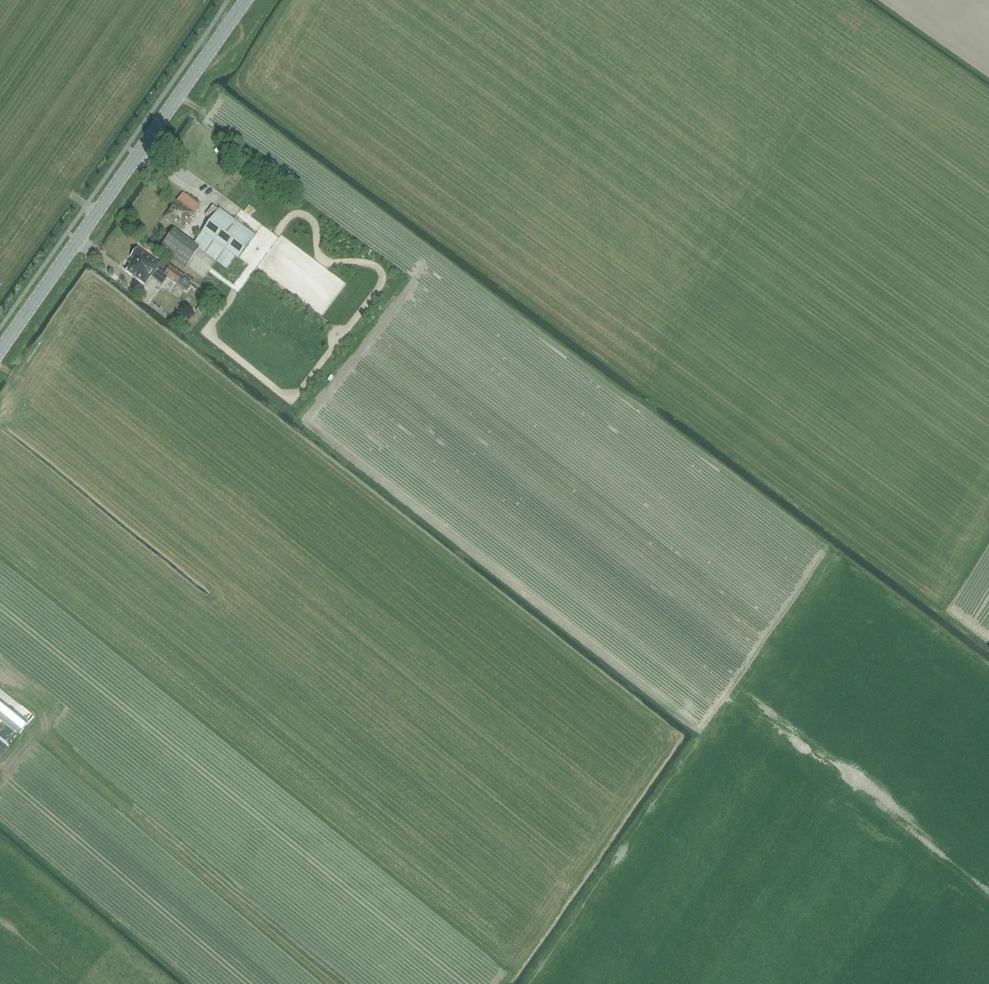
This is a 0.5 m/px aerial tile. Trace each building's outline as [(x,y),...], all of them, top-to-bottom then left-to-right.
[(194,213),(199,205),(183,192),(163,217),(180,230),(186,224),(189,226),(193,220),(191,218),(194,213)] [(238,259),(256,235),(220,208),(219,209),(213,205),(206,214),(212,218),(203,231),(200,229),(197,233),(199,236),(193,244),(174,229),(159,249),(185,268),(199,248),(227,269),(235,257),(238,259)] [(162,259),(158,263),(144,252),(142,254),(139,252),(125,270),(143,284),(147,279),(148,280),(151,275),(155,279),(163,285),(169,277),(177,284),(178,283),(187,290),(193,283),(183,276),(184,275),(162,259)] [(205,307),(210,301),(205,297),(200,303),(205,307)] [(4,733),(13,724),(0,712),(0,729),(4,733)]
